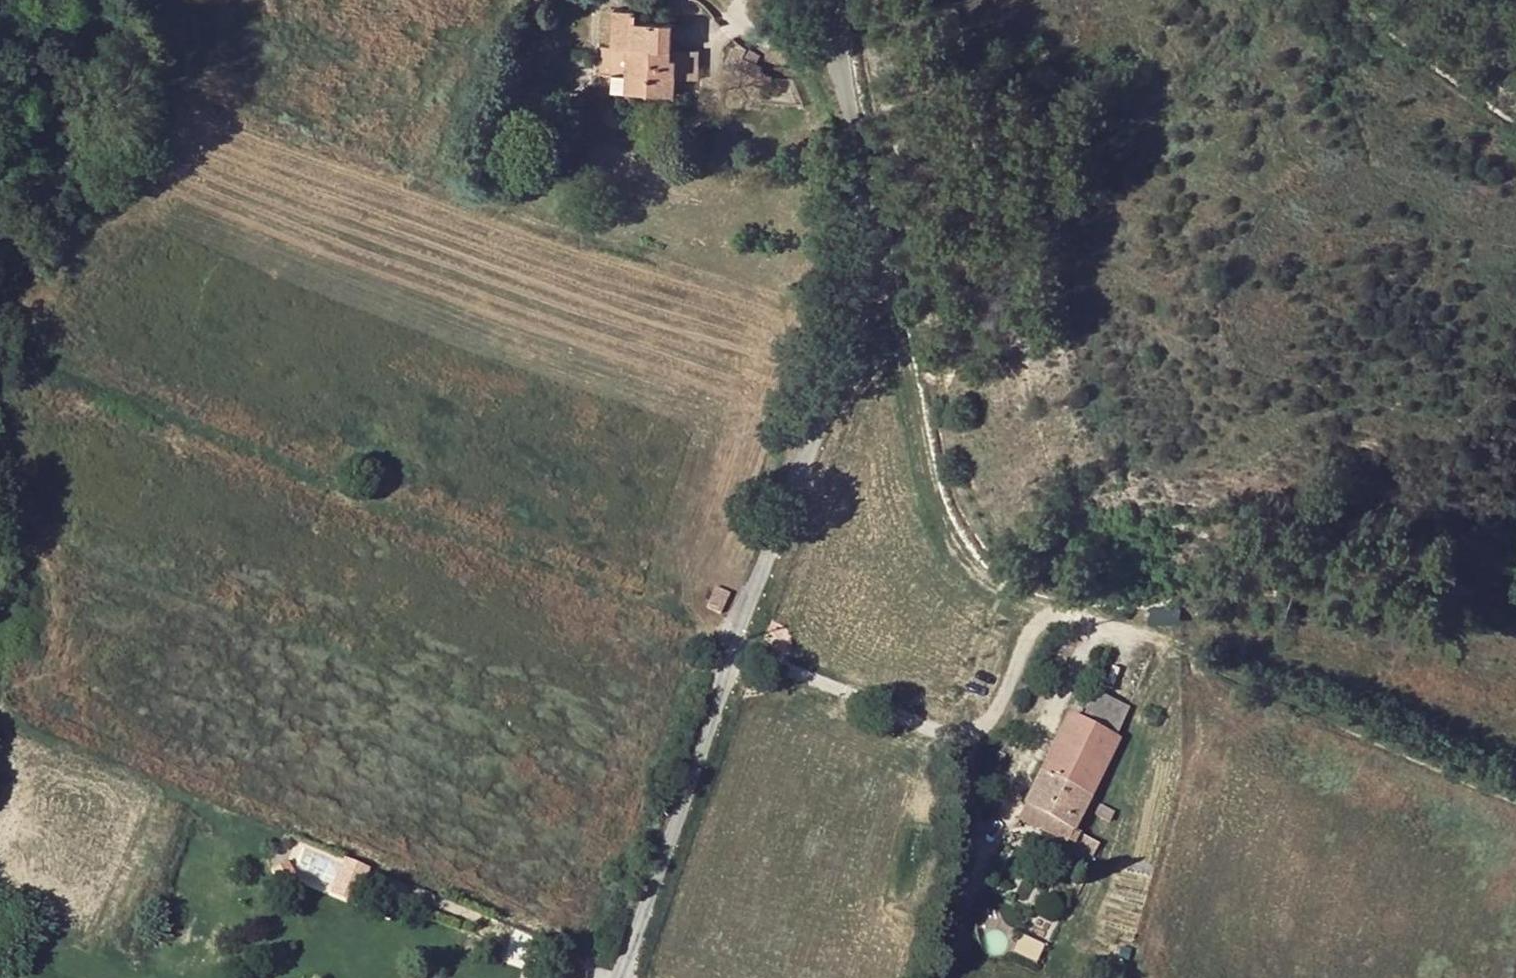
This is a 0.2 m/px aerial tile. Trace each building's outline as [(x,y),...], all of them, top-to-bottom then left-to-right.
[(624,48),(629,48),(628,74),(628,78),(646,78),(645,96),(670,97),(671,61),(667,61),(667,24),(631,24),(631,11),(611,11),(610,48),(624,48)] [(732,74),(752,84),(758,73),(763,62),(746,53),(743,60),(740,59),(732,74)] [(769,80),(758,73),(752,84),(764,91),(769,80)] [(623,74),(623,95),(645,96),(646,78),(628,78),(628,74),(623,74)] [(725,594),(712,588),(704,608),(717,613),(725,594)] [(1077,723),(1116,742),(1131,712),(1092,692),(1077,723)] [(1117,743),(1116,742),(1077,723),(1067,718),(1016,820),(1034,829),(1066,846),(1067,843),(1072,845),(1077,835),(1073,833),(1117,743)] [(1100,804),(1096,812),(1108,819),(1113,811),(1100,804)] [(333,890),(357,902),(373,867),(350,856),(333,890)] [(517,929),(507,959),(531,967),(541,937),(517,929)] [(1065,968),(1061,977),(1089,977),(1065,968)]
